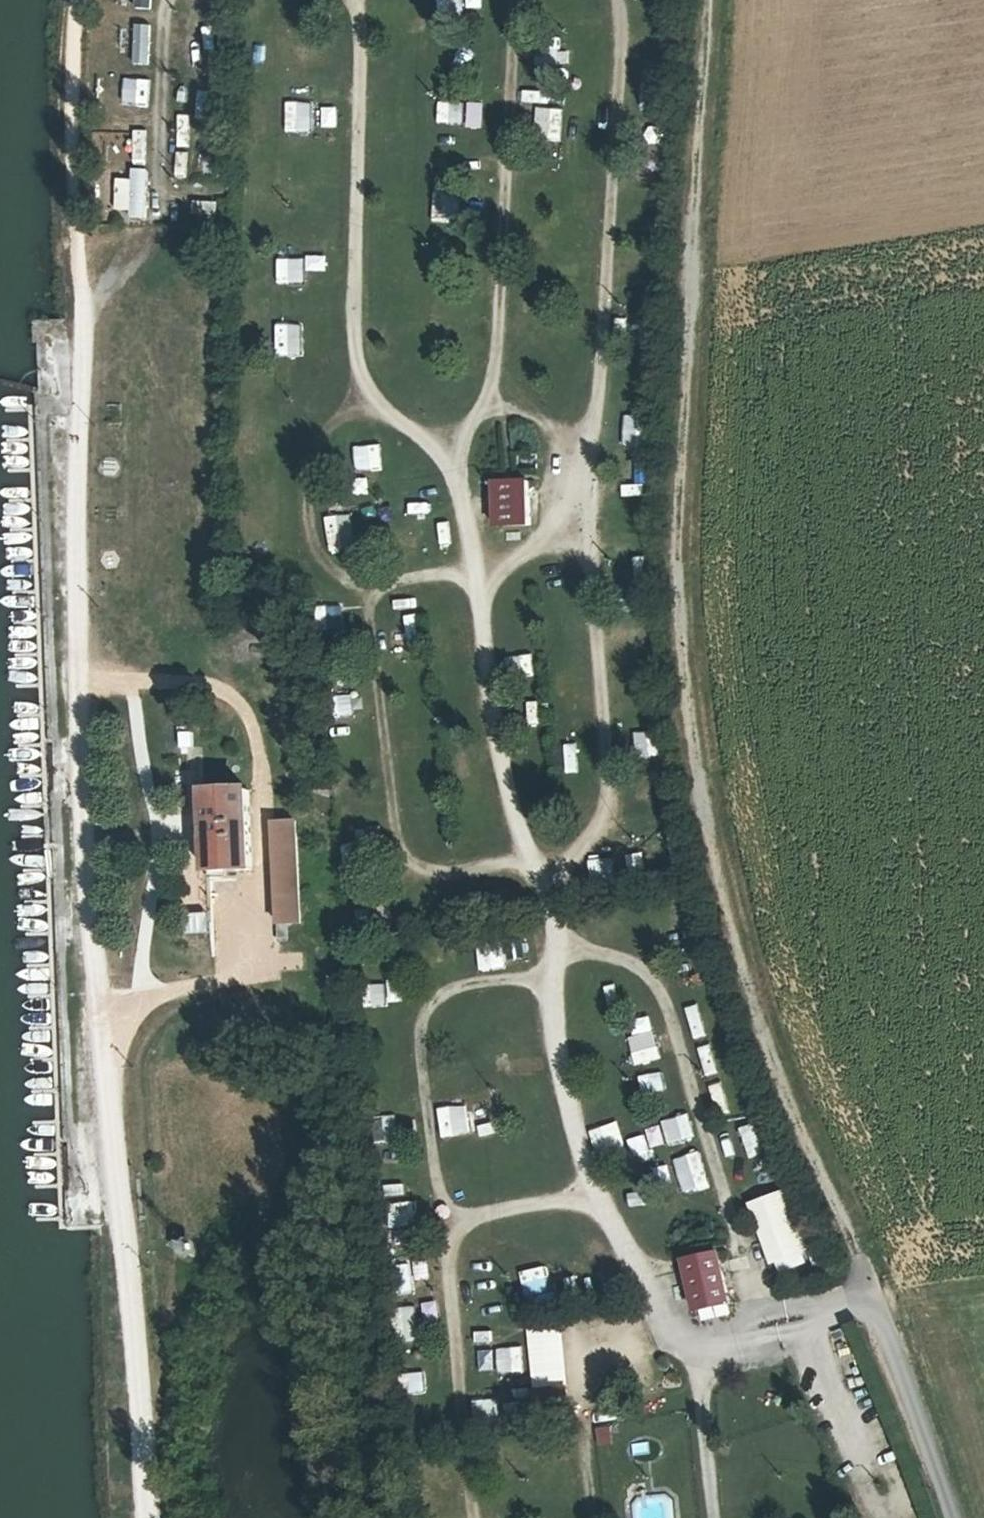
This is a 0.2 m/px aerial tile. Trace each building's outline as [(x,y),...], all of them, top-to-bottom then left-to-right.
[(157,0),(137,0),(137,10),(157,11),(157,0)] [(441,21),(466,21),(466,0),(441,0),(441,21)] [(485,11),(485,0),(469,0),(469,10),(485,11)] [(153,67),(154,26),(137,26),(136,66),(153,67)] [(153,106),(153,80),(125,79),(125,106),(153,106)] [(316,103),(291,103),(290,134),(315,134),(316,103)] [(444,103),(444,127),(486,128),(487,103),(444,103)] [(541,110),(538,135),(561,137),(564,112),(541,110)] [(136,131),(136,166),(150,166),(151,131),(136,131)] [(189,178),(190,153),(179,153),(179,177),(189,178)] [(118,217),(151,218),(151,174),(119,174),(118,217)] [(449,222),(449,189),(435,189),(435,222),(449,222)] [(197,217),(221,218),(221,204),(197,203),(197,217)] [(615,416),(615,450),(640,450),(640,416),(615,416)] [(344,430),(346,457),(370,455),(368,429),(344,430)] [(529,472),(493,474),(494,517),(530,515),(529,472)] [(403,502),(405,514),(429,510),(427,498),(403,502)] [(425,512),(427,548),(455,546),(453,511),(425,512)] [(328,526),(339,566),(354,562),(343,521),(328,526)] [(360,609),(322,611),(323,633),(361,630),(360,609)] [(535,654),(509,659),(513,682),(539,677),(535,654)] [(657,731),(636,735),(640,760),(662,756),(657,731)] [(567,775),(593,775),(592,752),(566,753),(567,775)] [(207,879),(247,878),(243,791),(203,793),(207,879)] [(284,816),(290,920),(314,918),(309,814),(284,816)] [(196,915),(215,914),(214,879),(194,880),(196,915)] [(216,938),(215,916),(197,917),(198,939),(216,938)] [(391,1005),(409,1005),(410,981),(391,981),(391,1005)] [(388,982),(367,983),(369,1009),(389,1008),(388,982)] [(693,1014),(702,1043),(729,1035),(720,1005),(693,1014)] [(635,1065),(659,1063),(656,1024),(632,1026),(635,1065)] [(712,1083),(724,1081),(719,1049),(707,1051),(712,1083)] [(639,1084),(643,1100),(664,1094),(660,1078),(639,1084)] [(472,1136),(470,1107),(441,1108),(443,1138),(472,1136)] [(420,1133),(418,1110),(393,1112),(396,1136),(420,1133)] [(671,1148),(697,1143),(693,1120),(666,1125),(671,1148)] [(601,1163),(630,1154),(620,1123),(591,1132),(601,1163)] [(758,1125),(743,1129),(751,1161),(766,1157),(758,1125)] [(643,1134),(629,1140),(638,1165),(653,1159),(643,1134)] [(691,1153),(699,1191),(712,1188),(704,1151),(691,1153)] [(646,1189),(629,1194),(632,1208),(650,1203),(646,1189)] [(771,1271),(816,1258),(797,1192),(752,1204),(771,1271)] [(393,1206),(395,1230),(418,1228),(416,1204),(393,1206)] [(735,1303),(726,1251),(693,1256),(701,1308),(735,1303)] [(401,1291),(415,1290),(412,1263),(398,1265),(401,1291)] [(558,1269),(523,1271),(526,1318),(561,1315),(558,1269)] [(570,1416),(562,1323),(527,1326),(535,1419),(570,1416)] [(498,1350),(499,1375),(525,1374),(524,1349),(498,1350)] [(423,1374),(406,1377),(408,1396),(425,1393),(423,1374)] [(476,1424),(500,1422),(498,1401),(475,1403),(476,1424)] [(599,1447),(615,1446),(614,1428),(598,1429),(599,1447)]
